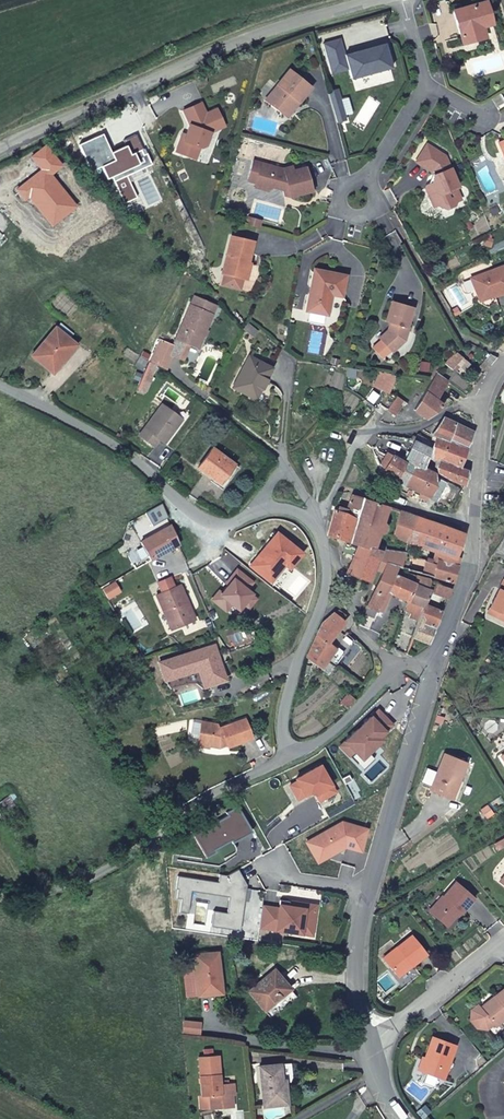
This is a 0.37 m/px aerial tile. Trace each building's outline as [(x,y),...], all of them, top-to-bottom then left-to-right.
[(471,30),(479,28),(489,25),(482,2),(449,11),(459,45),(474,41),(471,30)] [(482,38),(479,28),(471,30),(474,41),(482,38)] [(338,39),(321,44),(327,66),(334,64),(336,72),(346,70),(349,80),(389,68),(382,44),(342,55),(338,39)] [(336,72),(334,64),(327,66),(329,74),(336,72)] [(294,101),(296,103),(308,87),(285,69),(274,84),(275,85),(264,98),(283,114),(294,101)] [(335,90),(325,92),(334,123),(344,121),(335,90)] [(286,116),(296,103),(294,101),(283,114),(286,116)] [(179,139),(174,151),(184,155),(189,152),(192,144),(198,146),(203,144),(207,131),(222,126),(214,108),(203,113),(198,102),(181,110),(188,124),(184,134),(182,140),(179,139)] [(101,133),(77,144),(89,171),(102,165),(108,179),(111,178),(124,206),(136,200),(125,175),(149,164),(144,153),(141,154),(139,149),(140,149),(134,134),(121,140),(123,145),(109,152),(101,133)] [(193,158),(198,146),(192,144),(189,152),(184,155),(193,158)] [(423,145),(412,162),(428,172),(432,181),(423,185),(422,189),(426,199),(431,197),(435,206),(443,209),(450,206),(452,202),(456,200),(451,189),(454,187),(441,157),(423,145)] [(245,181),(255,183),(260,164),(250,161),(245,181)] [(267,187),(270,187),(273,186),(279,188),(279,195),(286,195),(286,197),(287,197),(307,193),(302,168),(291,170),(289,166),(278,168),(272,167),(260,164),(255,183),(267,187)] [(431,197),(426,199),(430,208),(435,206),(431,197)] [(258,218),(247,215),(245,220),(256,224),(258,218)] [(229,236),(219,272),(222,273),(239,278),(242,279),(252,242),(229,236)] [(468,279),(476,300),(491,294),(492,297),(503,292),(503,270),(502,266),(468,279)] [(313,269),(303,312),(325,316),(329,296),(339,298),(345,277),(313,269)] [(239,278),(222,273),(219,283),(235,287),(239,278)] [(160,336),(151,358),(168,366),(173,352),(183,356),(189,341),(198,344),(216,301),(193,292),(173,341),(160,336)] [(391,304),(385,323),(388,324),(391,325),(390,332),(387,331),(377,340),(390,354),(391,354),(400,346),(402,345),(406,330),(407,331),(413,310),(391,304)] [(241,328),(251,335),(254,329),(245,322),(241,328)] [(53,326),(30,355),(52,372),(76,344),(53,326)] [(250,356),(234,389),(258,400),(274,367),(250,356)] [(151,358),(149,358),(138,386),(147,390),(153,374),(152,374),(156,363),(151,358)] [(427,365),(419,364),(418,372),(426,373),(427,365)] [(435,374),(430,382),(427,386),(413,409),(424,418),(440,405),(433,400),(437,394),(446,382),(435,374)] [(403,403),(395,398),(391,411),(398,417),(400,411),(403,403)] [(163,404),(139,436),(153,446),(159,439),(166,444),(184,419),(163,404)] [(428,432),(436,436),(448,441),(454,425),(441,418),(434,423),(428,432)] [(448,441),(468,448),(474,432),(454,425),(448,441)] [(396,479),(405,484),(416,464),(424,468),(431,440),(416,433),(414,442),(408,459),(390,452),(386,460),(381,458),(380,462),(383,469),(396,479)] [(461,464),(468,448),(448,441),(436,436),(432,450),(438,470),(466,483),(469,469),(461,464)] [(216,449),(202,468),(215,479),(213,482),(226,491),(242,470),(216,449)] [(416,464),(405,484),(430,497),(436,486),(435,474),(424,468),(416,464)] [(366,499),(363,498),(348,541),(355,543),(346,572),(368,580),(373,566),(380,549),(374,547),(379,533),(382,534),(385,531),(385,527),(382,525),(389,507),(383,506),(385,498),(368,492),(366,499)] [(348,541),(363,498),(352,494),(346,512),(333,508),(325,535),(348,541)] [(147,513),(154,525),(169,517),(164,503),(147,513)] [(462,535),(398,511),(392,535),(396,536),(408,540),(434,550),(431,560),(411,555),(406,569),(453,583),(457,557),(455,555),(462,535)] [(141,542),(152,560),(180,544),(172,526),(141,542)] [(396,536),(392,535),(388,533),(386,538),(394,541),(396,536)] [(250,567),(270,583),(284,566),(289,569),(302,554),(276,534),(250,567)] [(380,549),(373,566),(381,569),(384,562),(397,566),(399,567),(404,554),(380,549)] [(384,562),(381,569),(373,588),(384,593),(394,571),(397,566),(384,562)] [(221,590),(214,599),(228,610),(233,603),(240,608),(245,602),(252,593),(253,592),(248,588),(253,581),(238,569),(232,577),(235,579),(230,585),(223,592),(221,590)] [(407,576),(394,571),(384,593),(373,588),(363,611),(374,617),(375,614),(381,618),(391,595),(407,601),(417,575),(409,572),(407,576)] [(436,581),(417,575),(407,601),(404,611),(410,613),(409,616),(420,620),(425,607),(436,581)] [(164,593),(158,596),(165,611),(168,610),(177,629),(197,619),(182,585),(176,588),(171,578),(159,583),(164,593)] [(114,580),(103,587),(108,596),(120,590),(114,580)] [(451,590),(436,581),(425,607),(420,620),(406,653),(412,656),(413,654),(418,643),(420,643),(421,639),(429,642),(432,638),(441,616),(443,617),(451,590)] [(493,609),(503,615),(503,587),(493,609)] [(252,593),(245,602),(250,606),(258,597),(252,593)] [(493,609),(490,614),(503,622),(503,615),(493,609)] [(322,619),(308,655),(322,666),(327,659),(336,645),(329,640),(340,622),(343,619),(333,611),(322,619)] [(210,684),(227,678),(216,643),(159,662),(166,680),(199,668),(205,666),(210,684)] [(210,684),(205,666),(199,668),(205,685),(210,684)] [(378,736),(392,723),(378,708),(344,740),(361,757),(367,751),(381,738),(378,736)] [(200,722),(196,741),(204,743),(206,747),(218,749),(219,747),(228,743),(230,748),(252,736),(243,719),(219,731),(216,726),(200,722)] [(361,757),(344,740),(339,744),(361,768),(373,757),(367,751),(361,757)] [(425,793),(445,799),(451,780),(456,781),(462,762),(438,754),(432,774),(435,775),(434,778),(430,779),(425,793)] [(319,763),(316,765),(321,774),(324,773),(319,763)] [(314,791),(318,798),(334,790),(324,773),(321,774),(316,765),(295,776),(296,779),(289,783),(296,796),(308,790),(314,791)] [(451,780),(445,799),(452,801),(458,782),(456,781),(451,780)] [(190,828),(204,855),(214,849),(213,847),(229,838),(231,840),(251,829),(236,803),(224,809),(226,812),(204,825),(202,822),(190,828)] [(312,836),(323,856),(335,849),(332,844),(335,842),(342,845),(356,850),(364,829),(341,820),(312,836)] [(323,856),(312,836),(305,840),(316,860),(323,856)] [(490,844),(493,849),(503,843),(501,838),(490,844)] [(212,908),(210,923),(239,928),(243,898),(245,885),(245,882),(236,867),(225,873),(218,872),(217,880),(176,874),(175,887),(177,887),(176,896),(180,897),(180,903),(188,904),(190,889),(228,894),(225,910),(212,908)] [(460,913),(472,900),(454,883),(441,897),(443,898),(430,912),(445,926),(458,911),(460,913)] [(261,903),(257,925),(299,931),(301,919),(312,921),(314,908),(287,904),(288,899),(279,898),(277,906),(261,903)] [(314,903),(288,899),(287,904),(314,908),(314,903)] [(188,904),(180,903),(179,910),(187,911),(188,904)] [(312,921),(301,919),(299,931),(310,933),(312,921)] [(424,954),(409,936),(381,960),(394,975),(408,963),(410,966),(424,954)] [(193,954),(197,994),(220,991),(216,951),(193,954)] [(244,984),(268,1014),(294,994),(271,964),(244,984)] [(503,1018),(503,988),(494,996),(497,998),(482,1010),(477,1004),(471,1009),(470,1019),(475,1026),(486,1028),(492,1023),(494,1026),(503,1018)] [(442,1079),(455,1045),(433,1036),(420,1071),(442,1079)] [(211,1103),(233,1101),(231,1090),(236,1089),(234,1078),(220,1080),(219,1069),(217,1052),(196,1054),(198,1071),(201,1093),(209,1092),(211,1103)] [(259,1062),(264,1104),(289,1101),(287,1076),(282,1077),(281,1065),(291,1065),(290,1059),(259,1062)]
